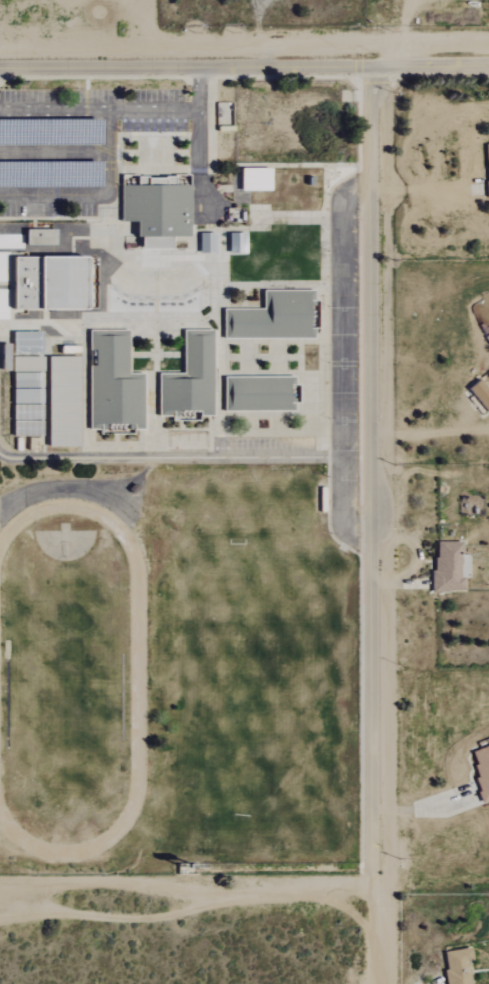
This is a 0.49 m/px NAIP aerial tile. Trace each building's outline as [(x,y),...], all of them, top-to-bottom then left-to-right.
[(187,236),(187,185),(170,185),(170,177),(118,177),(118,221),(133,221),(133,249),(165,249),(165,236),(187,236)] [(52,229),(21,229),(21,236),(4,236),(4,245),(52,246),(52,229)] [(214,253),(214,233),(197,233),(197,252),(214,253)] [(126,330),(88,330),(87,428),(96,429),(141,429),(141,373),(126,373),(126,330)] [(460,541),(433,542),(434,570),(429,570),(429,592),(466,591),(465,554),(460,554),(460,541)] [(488,799),(488,745),(469,752),(478,777),(472,779),(480,802),(488,799)]
